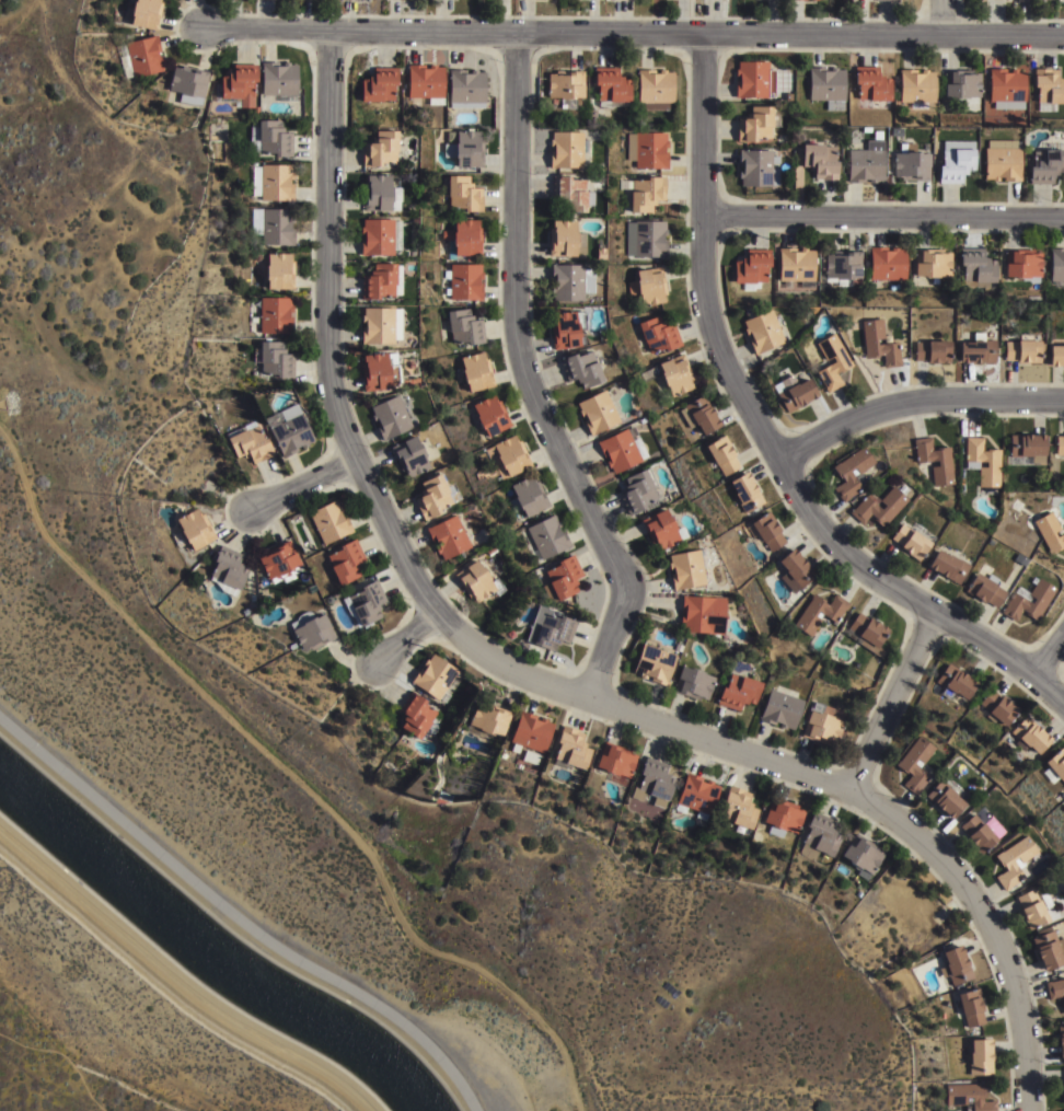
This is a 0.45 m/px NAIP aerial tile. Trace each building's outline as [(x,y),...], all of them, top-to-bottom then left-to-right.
[(136,1),(136,0),(160,0),(160,2),(162,3),(157,31),(130,24),(132,15),(131,15),(134,1),(136,1)] [(134,77),(125,79),(117,46),(126,44),(126,43),(157,35),(161,53),(158,54),(159,57),(162,56),(163,62),(162,62),(164,70),(135,78),(134,77)] [(767,61),(767,70),(774,70),(774,97),(735,97),(735,81),(738,81),(738,77),(735,77),(735,70),(737,70),(737,61),(767,61)] [(263,62),(290,62),(290,65),(298,65),(298,95),(263,95),(263,62)] [(257,65),(257,83),(254,83),(254,106),(258,106),(258,114),(253,114),(253,107),(240,107),(240,102),(216,102),(216,81),(221,81),(221,77),(229,77),(229,73),(234,73),(234,65),(257,65)] [(436,66),(436,67),(442,67),(443,105),(428,105),(428,97),(420,97),(420,106),(412,106),(412,97),(407,97),(407,66),(436,66)] [(193,105),(180,102),(181,93),(169,90),(174,67),(192,71),(192,68),(209,72),(201,105),(193,105)] [(878,67),(878,77),(883,77),(883,79),(890,79),(890,101),(869,101),(869,100),(858,100),(858,84),(855,84),(855,67),(878,67)] [(396,68),(396,85),(393,85),(393,101),(382,101),(382,102),(360,102),(360,79),(368,79),(368,77),(372,77),(372,73),(373,73),(373,68),(396,68)] [(611,109),(598,109),(598,85),(594,85),(594,68),(618,68),(618,77),(623,77),(623,80),(631,80),(631,102),(629,102),(629,105),(615,106),(611,109)] [(809,68),(820,68),(820,71),(830,71),(830,68),(837,68),(837,70),(844,70),(844,111),(825,111),(825,101),(809,101),(809,68)] [(1023,108),(994,108),(994,102),(990,102),(990,69),(1006,69),(1006,72),(1010,72),(1010,69),(1018,69),(1018,71),(1025,71),(1025,102),(1023,102),(1023,108)] [(1063,82),(1063,104),(1056,104),(1056,111),(1038,111),(1038,88),(1034,88),(1034,69),(1059,69),(1059,78),(1063,78),(1063,82)] [(450,102),(446,102),(446,91),(449,91),(449,70),(463,70),(463,73),(471,73),(471,70),(477,70),(477,72),(484,72),(484,108),(450,108),(450,102)] [(638,70),(650,70),(650,73),(659,73),(659,70),(667,70),(667,72),(673,72),(673,103),(669,103),(669,111),(644,111),(644,103),(638,103),(638,70)] [(900,70),(915,70),(915,73),(921,73),(921,70),(928,70),(928,71),(936,71),(936,103),(927,103),(927,108),(911,108),(911,102),(900,102),(900,70)] [(945,70),(973,70),(973,73),(981,73),(981,97),(968,97),(968,99),(953,99),(953,97),(945,97),(945,70)] [(583,71),(583,108),(550,109),(550,97),(548,97),(547,74),(556,74),(556,71),(583,71)] [(771,106),(771,114),(778,114),(778,126),(771,126),(771,128),(770,128),(770,139),(753,139),(753,142),(736,142),(736,126),(737,126),(737,118),(745,118),(745,114),(750,114),(750,106),(771,106)] [(250,121),(280,121),(280,128),(284,128),(284,134),(292,134),(292,157),(276,157),(276,153),(259,153),(259,152),(250,152),(250,121)] [(362,143),(374,143),(374,131),(400,131),(400,139),(396,139),(396,163),(380,163),(380,166),(362,166),(362,143)] [(483,167),(455,167),(455,159),(454,159),(454,158),(443,158),(443,143),(455,143),(455,131),(481,131),(481,139),(483,139),(483,167)] [(582,131),(582,140),(589,140),(589,167),(582,167),(550,169),(550,151),(553,151),(553,147),(550,147),(550,139),(552,139),(552,132),(582,131)] [(627,160),(627,132),(667,132),(667,140),(668,140),(668,148),(664,148),(664,152),(668,152),(668,169),(636,169),(636,160),(627,160)] [(1016,140),(1016,149),(1020,149),(1020,181),(1003,181),(1003,177),(998,177),(998,181),(992,182),(992,180),(984,180),(984,149),(987,149),(987,140),(1016,140)] [(847,150),(866,150),(866,141),(882,141),(882,182),(877,182),(877,183),(868,183),(868,180),(864,180),(864,182),(847,183),(847,150)] [(1045,143),(1063,143),(1063,171),(1059,171),(1059,184),(1029,184),(1029,167),(1033,167),(1033,151),(1045,151),(1045,143)] [(822,144),(822,147),(833,147),(833,162),(836,162),(836,174),(834,174),(834,180),(813,180),(813,170),(808,170),(808,166),(801,166),(801,144),(822,144)] [(974,150),(974,172),(967,172),(967,176),(962,176),(962,183),(939,184),(939,166),(941,166),(941,150),(974,150)] [(771,155),(778,155),(778,186),(740,186),(740,167),(738,167),(738,151),(771,151),(771,155)] [(904,154),(904,153),(920,153),(920,154),(928,154),(928,181),(900,181),(900,177),(894,177),(893,154),(904,154)] [(261,197),(253,197),(253,166),(261,166),(261,165),(291,165),(291,173),(294,173),(294,180),(291,180),(291,185),(293,185),(293,200),(261,200),(261,197)] [(401,200),(398,200),(398,210),(390,210),(390,212),(363,212),(363,196),(366,196),(366,175),(390,175),(390,188),(401,188),(401,200)] [(447,176),(467,176),(467,188),(482,188),(482,211),(475,211),(475,212),(464,212),(464,209),(449,209),(449,197),(447,197),(447,176)] [(553,177),(569,177),(569,181),(585,181),(585,183),(588,183),(588,186),(586,186),(586,193),(592,193),(592,206),(586,206),(586,212),(565,212),(565,206),(562,206),(562,200),(553,200),(553,177)] [(631,189),(618,189),(618,181),(648,181),(648,178),(666,178),(666,200),(659,200),(659,206),(652,206),(652,213),(631,213),(631,189)] [(263,234),(252,234),(252,209),(292,209),(292,218),(296,218),(296,224),(291,224),(292,229),(294,229),(294,245),(263,245),(263,234)] [(401,251),(393,251),(393,256),(360,256),(359,239),(362,239),(362,235),(360,235),(360,228),(362,228),(362,220),(393,220),(393,222),(401,221),(401,251)] [(482,256),(455,256),(455,261),(448,261),(448,251),(441,251),(441,235),(453,235),(453,232),(454,232),(454,220),(479,220),(479,229),(482,229),(482,256)] [(576,233),(586,233),(586,256),(576,256),(576,257),(550,257),(550,229),(552,229),(552,221),(576,221),(576,233)] [(625,222),(634,222),(634,221),(666,221),(666,230),(668,230),(668,238),(664,238),(664,242),(668,242),(668,257),(634,257),(634,256),(625,256),(625,222)] [(870,280),(870,247),(881,247),(881,251),(892,251),(892,247),(899,247),(899,250),(905,250),(905,280),(870,280)] [(597,248),(605,248),(605,261),(597,261),(597,248)] [(779,248),(790,248),(790,253),(799,253),(799,248),(807,248),(807,251),(814,251),(814,289),(800,289),(800,281),(791,281),(791,288),(784,288),(784,281),(779,281),(779,248)] [(984,248),(984,258),(990,258),(990,261),(996,261),(996,283),(974,283),(974,281),(963,281),(963,268),(961,268),(961,248),(984,248)] [(1051,248),(1063,248),(1063,287),(1054,287),(1054,281),(1051,281),(1051,248)] [(768,250),(768,268),(765,268),(765,282),(760,282),(760,289),(754,289),(754,291),(743,291),(743,285),(733,285),(733,263),(735,263),(735,262),(741,262),(741,259),(745,259),(745,250),(768,250)] [(944,250),(944,253),(951,253),(951,277),(939,277),(939,279),(925,279),(925,278),(915,278),(915,250),(944,250)] [(1033,250),(1033,254),(1042,254),(1042,277),(1029,277),(1029,279),(1015,279),(1015,278),(1006,278),(1006,250),(1033,250)] [(860,279),(851,279),(851,287),(837,287),(837,282),(825,282),(825,278),(825,270),(819,270),(819,258),(825,258),(824,255),(842,255),(842,252),(860,252),(860,279)] [(292,254),(292,262),(294,262),(294,290),(268,290),(268,281),(267,281),(267,267),(268,267),(268,254),(292,254)] [(450,296),(444,296),(444,288),(450,288),(450,279),(443,279),(443,270),(450,270),(450,265),(481,264),(481,273),(482,273),(482,279),(478,279),(478,285),(482,285),(482,301),(450,301),(450,296)] [(393,296),(393,298),(377,298),(377,301),(361,301),(361,276),(370,276),(370,273),(383,273),(383,265),(394,265),(394,266),(401,266),(401,296),(393,296)] [(583,266),(583,270),(593,270),(593,293),(583,293),(583,301),(553,301),(553,293),(551,293),(551,266),(583,266)] [(667,294),(664,296),(666,303),(641,308),(640,296),(639,297),(638,294),(629,297),(627,282),(638,281),(636,268),(644,267),(644,270),(662,267),(667,294)] [(824,283),(830,289),(824,294),(819,289),(824,283)] [(261,299),(289,299),(289,319),(292,319),(292,334),(261,334),(261,299)] [(401,340),(393,340),(393,345),(365,345),(365,336),(360,336),(360,327),(363,327),(363,323),(361,323),(361,316),(362,316),(362,310),(401,310),(401,340)] [(467,347),(466,344),(453,346),(451,334),(450,334),(447,313),(470,310),(472,322),(482,321),(485,344),(467,347)] [(784,343),(757,355),(755,349),(752,350),(748,340),(750,339),(749,335),(745,336),(743,329),(745,329),(742,322),(770,310),(784,343)] [(583,312),(586,329),(583,329),(586,345),(579,346),(580,348),(553,351),(550,323),(552,323),(552,316),(583,312)] [(638,325),(659,317),(661,324),(663,323),(666,327),(674,324),(682,346),(676,348),(676,349),(666,352),(664,350),(650,355),(647,344),(645,345),(638,325)] [(860,322),(881,320),(883,339),(877,339),(877,346),(898,344),(900,367),(883,369),(882,355),(879,356),(879,358),(865,359),(860,322)] [(848,362),(853,360),(855,364),(836,375),(842,385),(828,393),(816,373),(828,367),(816,344),(833,334),(848,362)] [(972,344),(972,334),(983,334),(983,340),(995,340),(995,347),(998,347),(998,355),(995,355),(995,363),(959,363),(959,344),(972,344)] [(1019,343),(1019,335),(1032,335),(1032,343),(1040,343),(1040,363),(1017,363),(1017,360),(1002,361),(1002,343),(1019,343)] [(950,343),(950,363),(926,363),(926,361),(914,361),(914,343),(950,343)] [(254,362),(254,349),(261,349),(261,344),(282,344),(282,350),(286,350),(286,355),(294,355),(294,369),(290,369),(290,379),(277,379),(277,375),(261,375),(261,362),(254,362)] [(1063,346),(1063,368),(1050,368),(1050,347),(1063,347),(1063,346)] [(575,355),(576,358),(591,352),(603,383),(582,391),(578,379),(568,383),(559,361),(575,355)] [(362,364),(361,357),(395,354),(396,366),(397,366),(398,380),(398,383),(396,385),(395,387),(389,389),(390,391),(377,393),(377,391),(373,392),(372,387),(362,389),(360,364),(362,364)] [(483,354),(485,360),(488,360),(495,389),(469,394),(466,385),(464,386),(461,372),(463,371),(460,359),(483,354)] [(668,387),(667,389),(661,375),(662,375),(658,364),(684,355),(694,381),(691,382),(693,390),(672,398),(668,387)] [(791,378),(796,386),(808,380),(818,397),(798,408),(799,409),(797,410),(794,410),(793,412),(789,414),(788,414),(785,413),(772,389),(791,378)] [(620,423),(593,436),(590,429),(587,430),(582,423),(586,420),(585,417),(581,418),(578,413),(580,412),(577,405),(604,391),(620,423)] [(696,425),(690,429),(679,412),(684,408),(684,407),(703,395),(722,427),(705,438),(696,425)] [(412,428),(382,443),(374,428),(379,426),(375,421),(373,423),(370,417),(372,416),(370,409),(396,396),(412,428)] [(512,428),(487,440),(484,432),(482,432),(475,419),(477,418),(472,406),(493,396),(496,403),(499,402),(512,428)] [(315,443),(284,459),(264,419),(269,417),(266,412),(282,404),(285,410),(297,404),(315,443)] [(639,410),(641,417),(635,420),(633,414),(639,410)] [(255,421),(264,441),(266,440),(274,455),(253,465),(250,456),(244,460),(243,456),(235,460),(224,436),(255,421)] [(626,430),(633,427),(647,458),(640,461),(641,462),(613,475),(610,468),(609,468),(605,463),(609,462),(606,458),(603,459),(597,443),(626,429),(626,430)] [(1056,456),(1063,456),(1063,435),(1056,435),(1056,456)] [(532,467),(508,479),(504,472),(502,473),(496,460),(498,459),(493,447),(513,436),(518,443),(520,442),(532,467)] [(1010,465),(1010,436),(1019,436),(1019,438),(1023,438),(1023,437),(1046,437),(1045,465),(1010,465)] [(736,455),(735,456),(741,468),(725,478),(718,467),(717,468),(705,448),(725,437),(736,455)] [(916,464),(914,440),(930,438),(932,450),(950,449),(953,485),(933,487),(930,463),(916,464)] [(999,488),(979,488),(979,463),(964,463),(964,438),(983,438),(983,451),(999,451),(999,488)] [(403,444),(413,439),(428,468),(407,481),(402,470),(400,471),(389,450),(402,442),(403,444)] [(874,464),(859,474),(866,483),(860,487),(861,489),(843,504),(833,489),(842,483),(831,468),(861,448),(874,464)] [(491,464),(494,471),(496,470),(498,474),(496,475),(491,477),(489,478),(488,477),(485,478),(483,475),(479,477),(481,479),(476,481),(474,474),(477,473),(478,475),(482,473),(479,470),(491,464)] [(660,497),(661,499),(649,505),(651,508),(633,517),(632,516),(628,517),(618,496),(626,493),(624,488),(627,487),(624,482),(648,471),(660,497)] [(765,504),(745,514),(739,505),(740,505),(735,495),(737,495),(730,484),(748,474),(765,504)] [(443,488),(452,484),(460,500),(437,511),(439,516),(428,521),(428,520),(423,522),(413,501),(421,497),(419,493),(423,491),(419,485),(438,476),(443,488)] [(550,507),(537,513),(537,514),(527,521),(523,516),(518,518),(509,501),(514,498),(510,488),(531,476),(535,484),(537,483),(550,507)] [(869,517),(861,525),(848,513),(865,496),(866,497),(870,493),(880,501),(892,487),(907,500),(882,529),(869,517)] [(512,495),(507,498),(504,491),(509,489),(512,495)] [(1016,500),(1021,504),(1017,510),(1013,507),(1016,500)] [(309,513),(336,501),(339,508),(342,507),(345,513),(340,516),(343,519),(346,518),(352,532),(324,546),(309,513)] [(207,529),(210,526),(217,541),(190,555),(186,545),(178,549),(172,537),(176,535),(172,526),(177,523),(176,521),(197,510),(207,529)] [(673,551),(664,555),(663,552),(659,554),(656,548),(657,547),(656,545),(654,547),(640,522),(654,514),(654,516),(663,511),(669,521),(670,521),(675,531),(682,528),(683,530),(685,534),(686,536),(687,537),(680,542),(680,543),(672,546),(673,551)] [(782,531),(779,533),(787,544),(773,554),(765,544),(764,545),(763,544),(759,547),(745,529),(752,523),(752,524),(770,512),(782,531)] [(1052,512),(1063,535),(1063,550),(1052,556),(1033,522),(1052,512)] [(470,549),(442,562),(439,555),(437,556),(435,551),(438,549),(435,544),(431,545),(425,530),(454,516),(470,549)] [(554,516),(557,522),(558,522),(571,548),(542,562),(527,529),(554,516)] [(909,530),(913,523),(934,539),(929,545),(930,546),(917,564),(900,551),(901,547),(890,540),(901,524),(909,530)] [(332,570),(334,569),(327,557),(337,553),(336,549),(356,540),(366,562),(359,565),(361,570),(358,571),(361,579),(340,589),(332,570)] [(302,571),(294,575),(296,579),(285,585),(282,580),(273,586),(270,580),(268,581),(257,556),(289,542),(302,571)] [(221,585),(222,582),(211,578),(217,566),(213,565),(222,546),(243,556),(239,565),(243,568),(242,569),(250,572),(240,593),(221,585)] [(506,571),(501,575),(499,570),(494,574),(485,560),(488,558),(485,553),(493,547),(497,554),(496,555),(506,571)] [(675,591),(674,585),(672,586),(670,576),(673,575),(673,570),(669,571),(668,565),(670,564),(669,557),(704,549),(709,577),(704,578),(705,586),(675,591)] [(795,551),(818,577),(802,590),(801,589),(794,594),(780,579),(787,574),(779,564),(795,551)] [(959,562),(969,566),(959,587),(927,570),(937,552),(958,563),(959,562)] [(1028,562),(1025,569),(1013,562),(1017,555),(1028,562)] [(582,577),(577,579),(578,581),(576,582),(578,587),(575,588),(578,593),(557,603),(548,585),(551,585),(545,574),(558,568),(557,566),(573,556),(582,577)] [(489,585),(496,579),(505,592),(496,598),(493,593),(474,606),(454,577),(465,569),(465,570),(475,564),(489,585)] [(985,581),(988,575),(997,580),(994,586),(1006,593),(996,610),(986,604),(985,606),(964,594),(975,575),(985,581)] [(1037,623),(1021,613),(1016,623),(1001,614),(1017,587),(1025,591),(1032,578),(1037,581),(1038,580),(1055,591),(1037,623)] [(386,603),(380,606),(382,612),(379,613),(383,621),(362,630),(361,628),(359,629),(355,621),(350,615),(344,601),(359,593),(358,591),(377,581),(386,603)] [(814,594),(823,601),(822,603),(829,606),(835,595),(851,604),(837,625),(819,614),(817,618),(822,622),(811,638),(794,627),(814,594)] [(725,600),(722,635),(681,632),(682,625),(680,625),(681,618),(684,618),(684,615),(681,614),(682,597),(725,600)] [(539,607),(562,615),(560,618),(576,624),(568,646),(564,644),(564,646),(560,645),(559,648),(556,648),(554,655),(533,647),(533,646),(525,644),(539,607)] [(845,635),(859,613),(869,621),(870,618),(891,632),(878,651),(876,650),(874,655),(845,635)] [(324,616),(336,639),(312,652),(310,650),(304,653),(293,633),(324,616)] [(676,652),(666,683),(650,678),(651,674),(648,673),(646,676),(633,672),(643,641),(676,652)] [(410,680),(418,669),(419,669),(424,663),(421,662),(426,657),(427,658),(432,650),(458,668),(437,698),(410,680)] [(691,666),(692,662),(705,668),(704,670),(716,674),(707,697),(701,695),(699,698),(672,688),(682,662),(691,666)] [(956,690),(949,698),(940,692),(944,686),(935,680),(947,662),(957,668),(958,666),(961,668),(961,667),(967,670),(967,672),(978,679),(965,697),(956,690)] [(722,683),(727,684),(730,672),(741,675),(742,672),(762,679),(761,683),(763,684),(760,693),(759,692),(755,699),(749,697),(747,702),(742,699),(739,709),(717,702),(722,683)] [(992,686),(1001,694),(1001,693),(1019,707),(1006,724),(998,717),(995,721),(985,715),(990,710),(979,702),(992,686)] [(803,698),(794,729),(779,724),(780,721),(776,719),(775,724),(760,718),(771,687),(803,698)] [(405,718),(402,717),(405,713),(397,708),(401,703),(404,705),(413,691),(414,692),(415,691),(426,698),(425,701),(442,711),(438,719),(436,722),(436,725),(435,728),(433,730),(430,731),(428,731),(426,734),(421,738),(401,725),(405,718)] [(843,710),(841,717),(844,718),(836,739),(819,731),(817,739),(801,733),(814,699),(824,703),(843,710)] [(496,707),(497,705),(511,710),(501,733),(494,730),(491,737),(466,727),(477,701),(496,707)] [(519,752),(511,750),(514,741),(510,740),(521,708),(530,711),(529,714),(540,718),(541,716),(547,718),(546,719),(554,722),(543,751),(521,743),(519,752)] [(1029,744),(1023,750),(1015,741),(1018,738),(1010,730),(1026,713),(1036,721),(1037,720),(1043,726),(1042,727),(1053,736),(1039,752),(1029,744)] [(560,740),(557,739),(563,722),(577,728),(577,729),(585,731),(581,740),(587,742),(586,744),(591,747),(585,766),(555,755),(560,740)] [(930,776),(916,795),(902,783),(909,774),(894,763),(918,733),(934,747),(922,762),(915,756),(912,761),(918,766),(930,776)] [(617,773),(604,767),(604,766),(595,762),(606,739),(638,753),(628,775),(618,771),(617,773)] [(1061,745),(1063,749),(1063,781),(1060,776),(1053,783),(1042,771),(1050,764),(1045,759),(1061,745)] [(541,753),(537,764),(522,759),(525,749),(541,753)] [(664,807),(652,802),(656,794),(646,789),(641,800),(631,796),(635,785),(638,786),(644,773),(639,772),(645,759),(647,760),(647,759),(659,763),(660,760),(668,762),(666,769),(670,772),(669,775),(674,777),(673,782),(674,783),(664,807)] [(697,774),(696,776),(706,779),(707,777),(714,779),(713,782),(720,784),(710,813),(708,813),(706,819),(696,815),(698,809),(687,805),(685,812),(681,810),(680,812),(675,811),(676,809),(675,808),(687,771),(697,774)] [(956,791),(956,792),(964,800),(951,817),(925,794),(939,777),(956,791)] [(728,800),(725,799),(730,783),(752,791),(749,800),(753,801),(752,805),(760,807),(752,828),(721,817),(728,800)] [(785,799),(784,801),(806,809),(798,831),(786,826),(783,835),(768,831),(772,821),(765,819),(773,796),(785,799)] [(807,825),(814,809),(836,819),(833,826),(837,829),(836,832),(843,834),(834,855),(820,848),(814,860),(803,855),(799,852),(810,828),(807,825)] [(968,834),(959,824),(972,812),(980,821),(982,820),(997,836),(980,853),(965,836),(968,834)] [(857,872),(860,869),(855,866),(857,863),(843,853),(857,831),(869,838),(868,841),(884,852),(868,879),(857,872)] [(1026,833),(1037,850),(1040,856),(1033,860),(1030,856),(1022,860),(1030,871),(1004,889),(995,876),(1005,868),(1003,865),(1002,865),(994,854),(1026,833)] [(1029,928),(1019,907),(1021,906),(1016,895),(1032,887),(1037,894),(1044,890),(1052,904),(1044,907),(1050,918),(1029,928)] [(1056,939),(1063,936),(1063,961),(1045,969),(1031,937),(1044,930),(1049,940),(1055,937),(1056,939)] [(973,976),(946,986),(939,968),(947,964),(946,962),(947,962),(942,949),(960,942),(965,954),(969,953),(974,969),(971,970),(973,976)] [(1045,981),(1063,977),(1063,1007),(1062,995),(1049,997),(1045,981)] [(970,988),(972,997),(981,994),(984,1009),(982,1010),(985,1022),(968,1027),(964,1014),(963,1015),(957,992),(970,988)] [(969,1063),(970,1063),(970,1051),(971,1051),(971,1038),(991,1038),(991,1040),(992,1039),(992,1045),(992,1051),(993,1051),(993,1057),(992,1058),(992,1074),(970,1075),(969,1063)] [(996,1100),(997,1110),(973,1110),(973,1103),(948,1104),(947,1084),(984,1083),(984,1096),(983,1096),(983,1100),(996,1100)]
